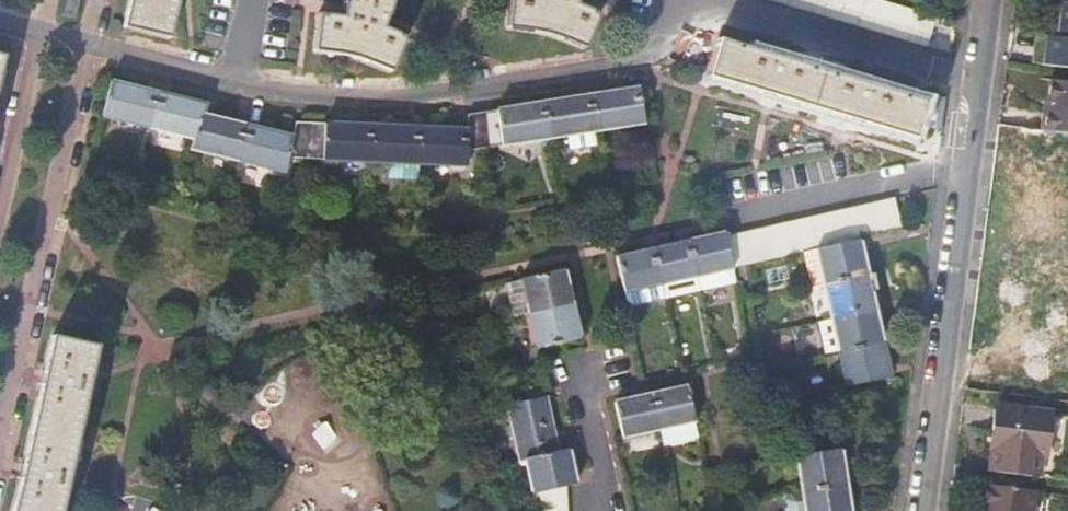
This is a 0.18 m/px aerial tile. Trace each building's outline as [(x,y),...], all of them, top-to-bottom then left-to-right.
[(168,40),(177,0),(129,0),(122,29),(168,40)] [(389,18),(393,0),(344,0),(343,6),(345,8),(342,19),(319,16),(314,53),(341,58),(369,64),(391,74),(405,38),(382,29),(387,17),(389,18)] [(506,29),(534,33),(561,42),(582,51),(597,16),(574,6),(577,0),(510,0),(506,29)] [(927,48),(936,19),(872,0),(766,0),(927,48)] [(1062,3),(1057,39),(1067,40),(1067,3),(1062,3)] [(1033,65),(1066,69),(1067,50),(1067,40),(1057,39),(1037,36),(1033,65)] [(924,103),(717,42),(707,78),(759,94),(758,95),(772,99),(773,97),(847,119),(847,122),(860,126),(861,124),(914,139),(924,103)] [(1040,132),(1067,136),(1067,83),(1051,81),(1046,113),(1043,113),(1040,132)] [(467,167),(468,152),(570,136),(598,132),(644,124),(639,89),(468,116),(467,131),(296,124),(292,138),(202,117),(204,106),(110,83),(102,118),(194,140),(191,151),(285,173),(288,160),(467,167)] [(600,146),(598,132),(570,136),(572,151),(600,146)] [(817,251),(859,242),(902,232),(895,201),(726,237),(733,269),(803,254),(817,251)] [(733,269),(726,237),(725,235),(618,258),(625,292),(733,269)] [(859,242),(817,251),(825,285),(847,388),(889,379),(859,242)] [(817,251),(803,254),(810,288),(825,285),(817,251)] [(536,347),(537,349),(581,339),(580,337),(578,337),(571,306),(573,305),(572,303),(571,303),(564,271),(565,271),(564,269),(521,279),(521,281),(523,281),(530,313),(529,314),(529,316),(531,316),(537,347),(536,347)] [(1006,342),(1060,355),(1067,320),(1067,291),(1021,280),(1006,342)] [(70,478),(98,348),(52,337),(44,373),(42,372),(39,387),(41,387),(32,431),(20,483),(15,503),(12,510),(61,510),(70,478)] [(616,405),(623,439),(660,430),(694,423),(696,422),(688,388),(616,405)] [(565,488),(575,486),(575,483),(574,483),(568,453),(569,452),(569,450),(559,452),(546,398),(508,406),(520,462),(527,461),(534,491),(532,492),(532,494),(534,495),(535,510),(566,510),(565,488)] [(995,408),(992,433),(998,433),(996,449),(992,449),(989,474),(1052,482),(1054,460),(1061,458),(1066,416),(995,408)] [(694,423),(660,430),(664,446),(698,439),(694,423)] [(846,487),(847,486),(847,484),(845,484),(840,453),(842,452),(841,450),(797,457),(797,460),(799,460),(804,492),(802,492),(802,494),(804,494),(807,510),(849,510),(846,487)] [(1033,493),(984,487),(981,510),(1031,510),(1033,493)] [(802,494),(792,495),(787,502),(789,510),(807,510),(804,494),(802,494)]
